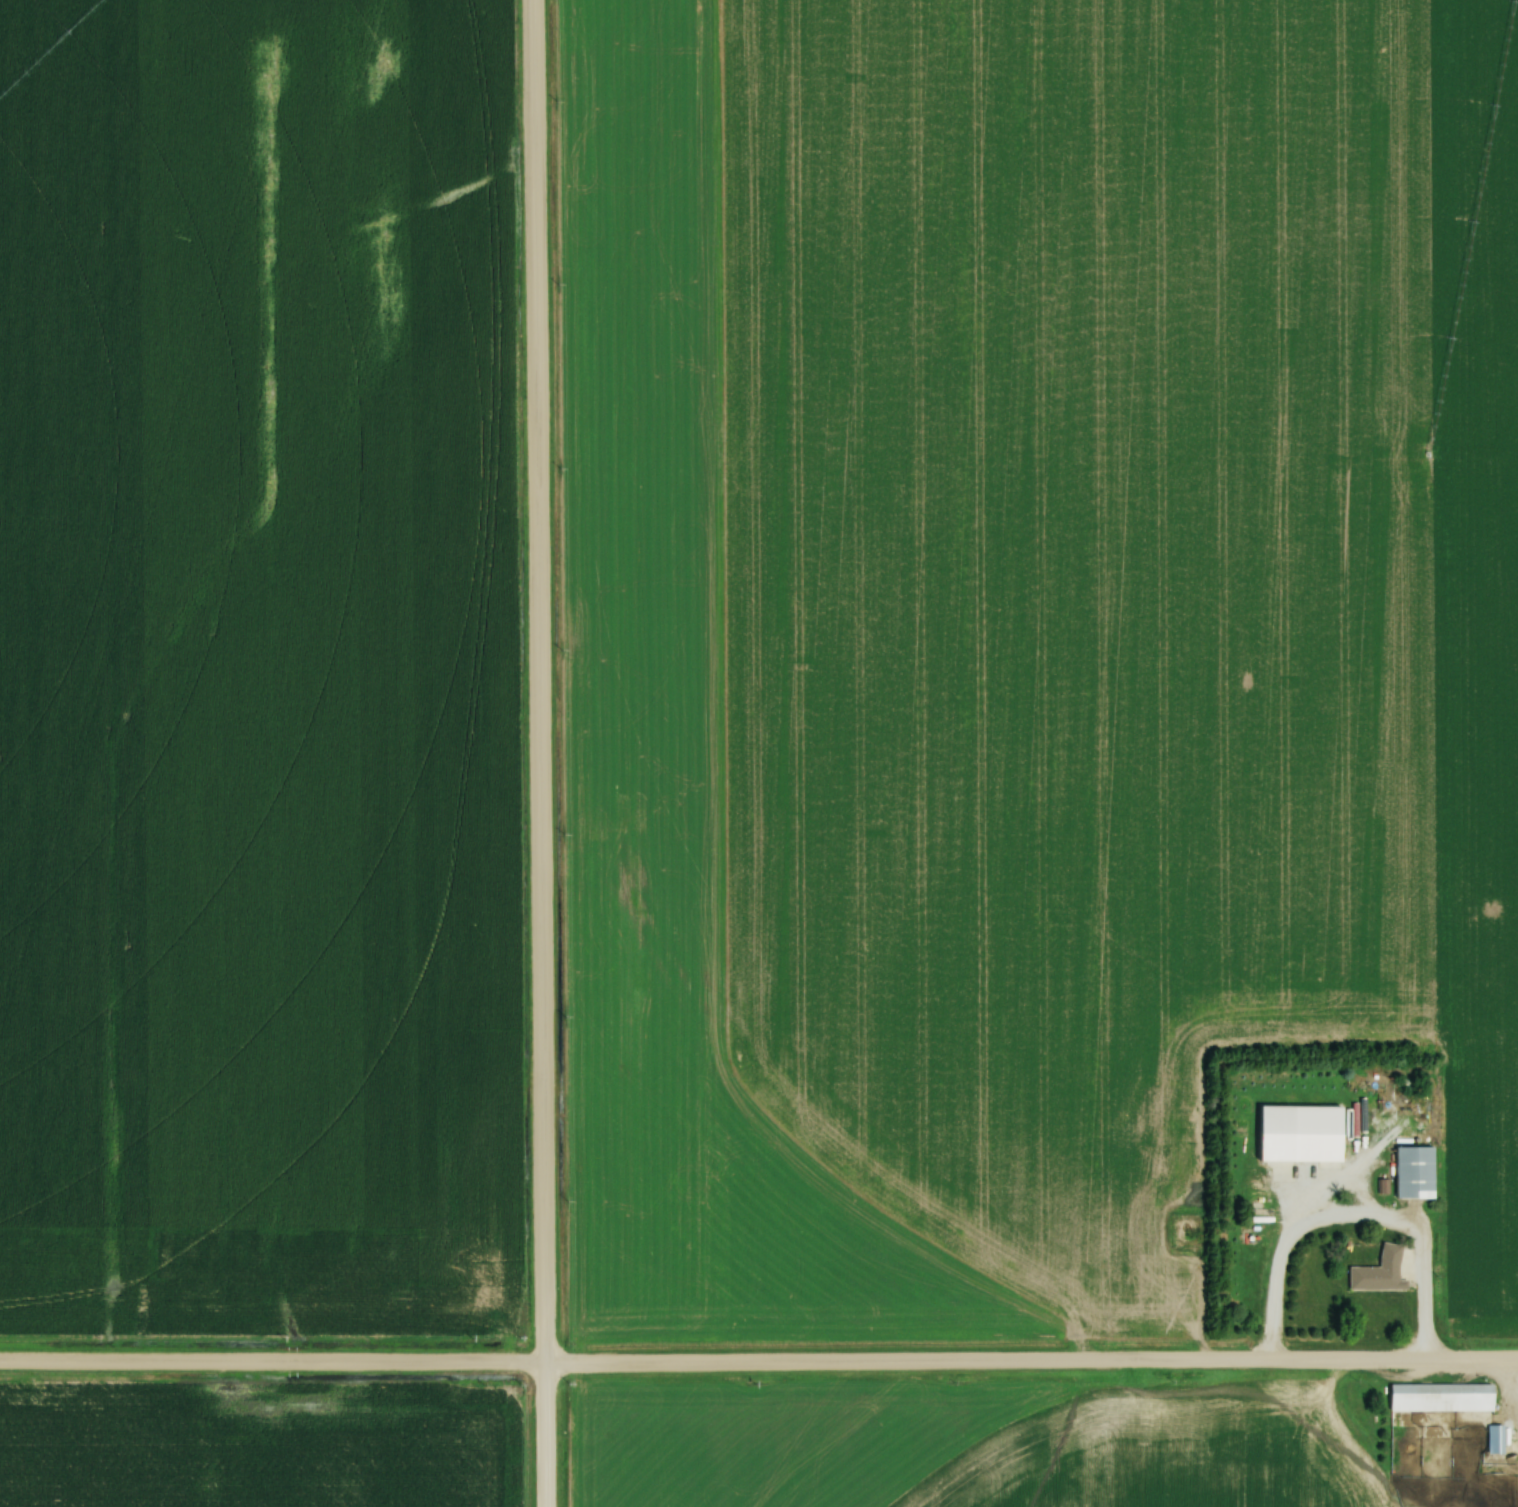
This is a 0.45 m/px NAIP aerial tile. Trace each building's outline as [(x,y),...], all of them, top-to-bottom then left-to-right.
[(1436,1146),(1397,1146),(1397,1198),(1436,1198),(1436,1146)] [(1351,1289),(1410,1289),(1410,1279),(1402,1279),(1402,1243),(1383,1243),(1383,1266),(1351,1266),(1351,1289)] [(1394,1384),(1394,1411),(1498,1411),(1498,1384),(1394,1384)] [(1490,1454),(1506,1454),(1506,1425),(1490,1425),(1490,1454)]
